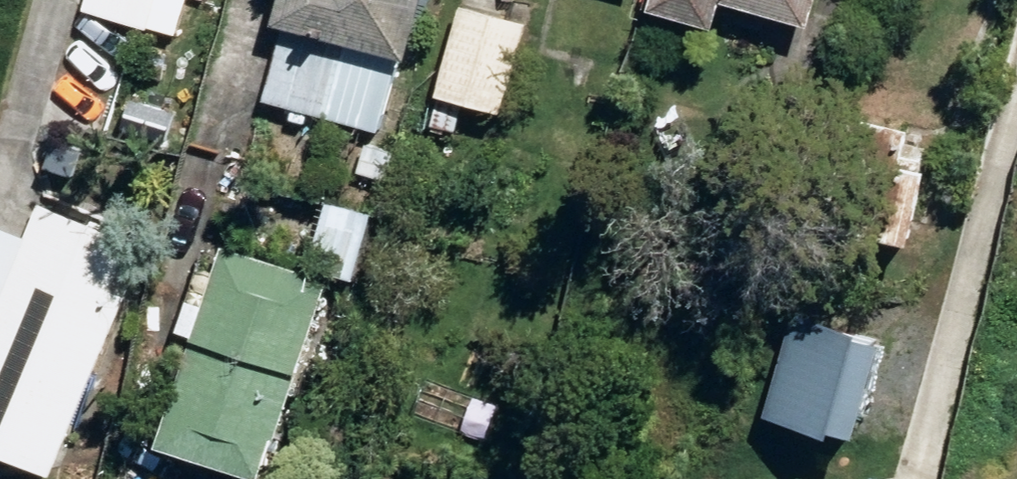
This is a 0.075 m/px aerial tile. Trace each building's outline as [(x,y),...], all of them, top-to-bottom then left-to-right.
[(270,22),(404,58),(420,0),(276,0),(270,22)] [(712,27),(720,0),(646,0),(644,7),(712,27)] [(807,23),(813,0),(728,0),(807,23)] [(463,104),(500,115),(525,25),(460,6),(434,96),(438,97),(463,104)] [(454,133),(463,104),(438,97),(430,125),(454,133)] [(797,221),(909,245),(930,148),(905,143),(907,131),(821,112),(797,221)] [(354,171),(386,181),(394,151),(362,143),(354,171)] [(50,475),(123,299),(108,293),(129,242),(35,203),(0,288),(0,455),(50,475)] [(306,270),(353,281),(368,216),(323,205),(306,270)] [(259,478),(325,282),(221,248),(155,443),(259,478)] [(757,409),(856,438),(883,342),(783,314),(757,409)]
